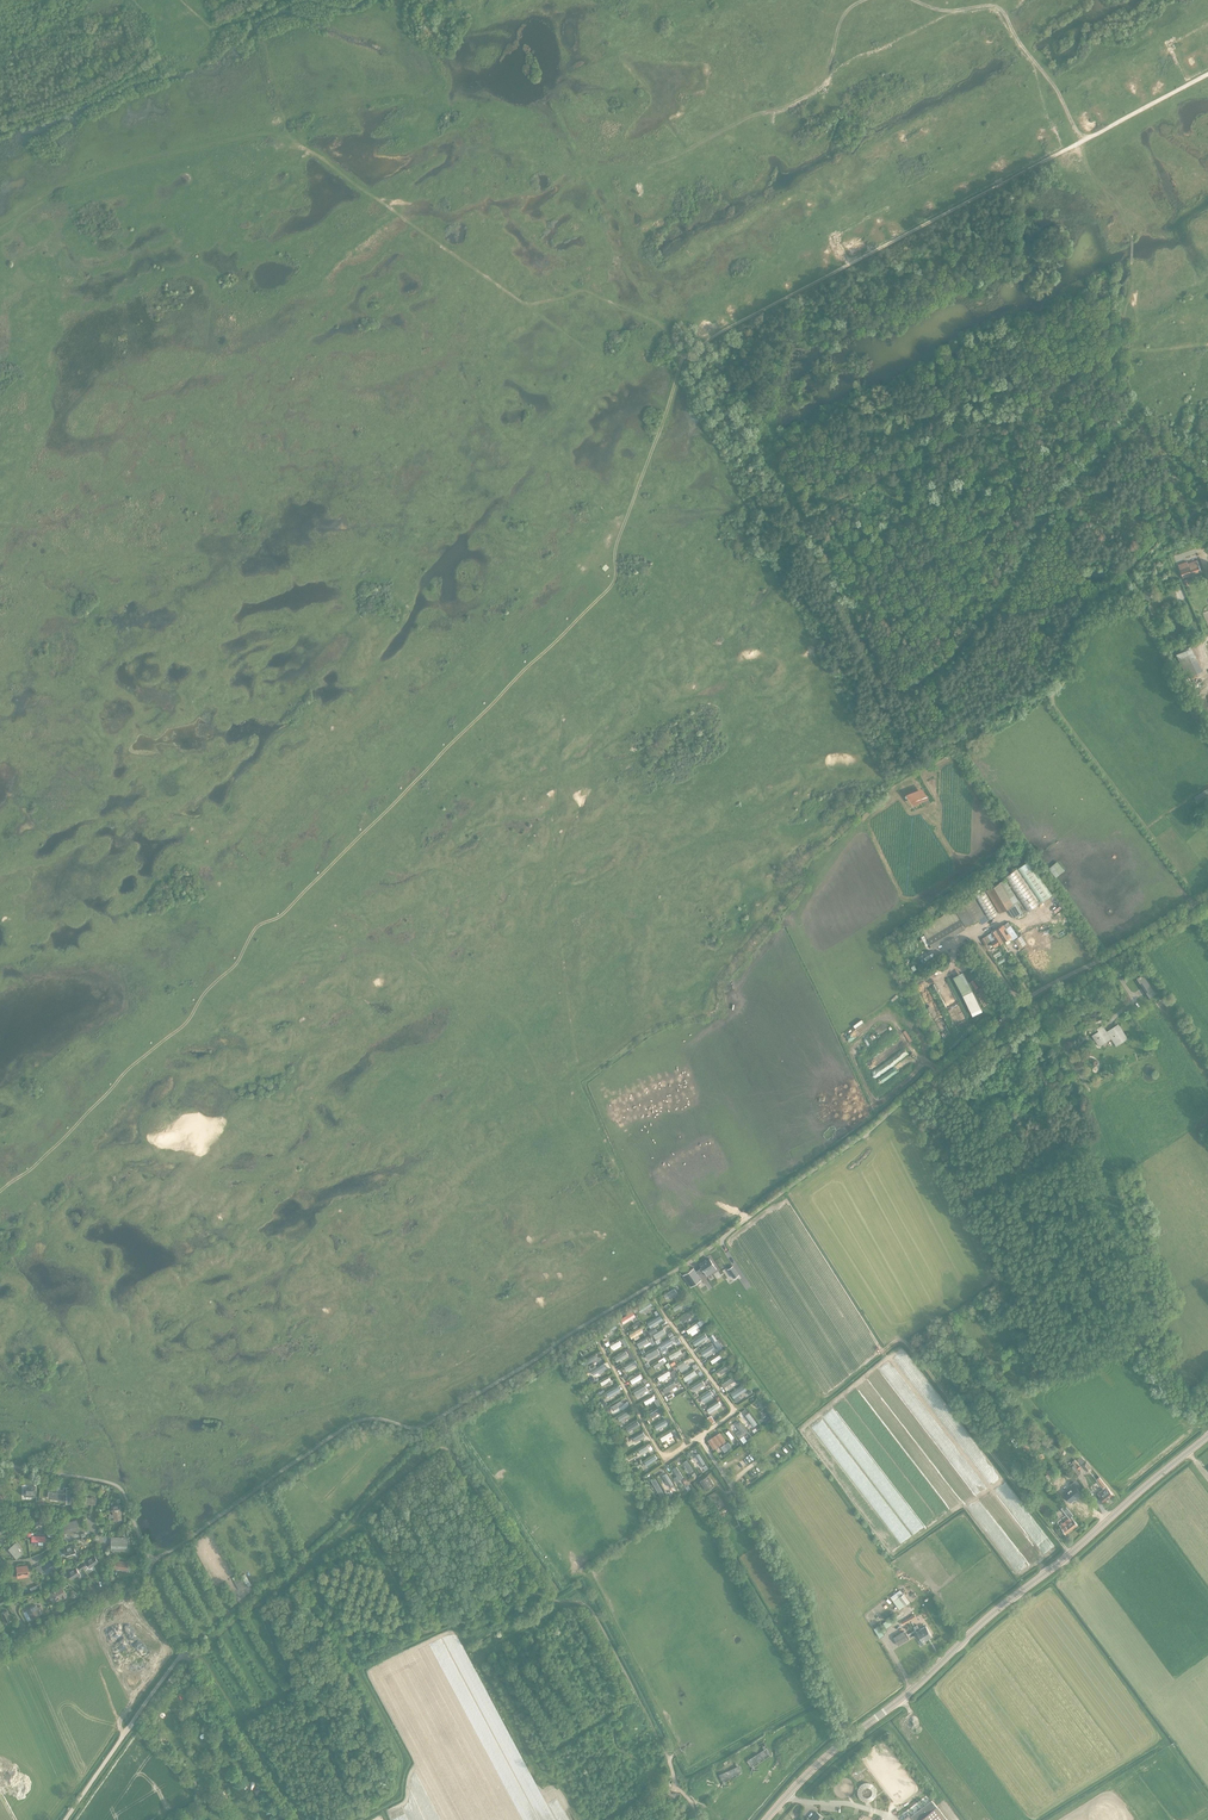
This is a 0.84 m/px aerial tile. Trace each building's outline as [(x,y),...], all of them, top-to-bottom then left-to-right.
[(1187,561),(1178,564),(1183,577),(1192,574),(1201,571),(1197,560),(1188,563),(1187,561)] [(1144,590),(1141,596),(1148,599),(1151,593),(1144,590)] [(930,800),(921,785),(908,793),(916,808),(930,800)] [(1058,861),(1049,868),(1056,876),(1065,869),(1058,861)] [(1017,902),(1019,901),(1005,879),(986,890),(1000,912),(1008,907),(1014,917),(1023,912),(1017,902)] [(973,892),(989,919),(998,913),(982,886),(973,892)] [(974,897),(955,908),(966,926),(985,914),(974,897)] [(985,915),(979,918),(982,923),(988,920),(985,915)] [(1003,924),(996,929),(1004,941),(1011,936),(1013,939),(1018,936),(1008,921),(1004,925),(1003,924)] [(988,934),(984,937),(988,942),(991,940),(995,946),(1004,941),(996,929),(993,931),(988,934)] [(1143,974),(1137,978),(1150,998),(1156,994),(1143,974)] [(1054,1018),(1049,1021),(1051,1023),(1054,1029),(1059,1026),(1055,1021),(1054,1018)] [(1097,1028),(1099,1031),(1093,1035),(1100,1045),(1112,1037),(1115,1042),(1121,1038),(1122,1039),(1127,1036),(1118,1024),(1107,1032),(1102,1025),(1097,1028)] [(702,1267),(696,1271),(698,1274),(704,1270),(707,1275),(717,1269),(709,1258),(706,1260),(705,1259),(699,1263),(702,1267)] [(732,1265),(727,1269),(730,1273),(735,1269),(732,1265)] [(683,1275),(690,1286),(701,1279),(698,1274),(696,1271),(693,1268),(683,1275)] [(675,1290),(666,1296),(668,1299),(677,1293),(675,1290)] [(649,1299),(637,1307),(641,1312),(653,1304),(649,1299)] [(690,1310),(680,1318),(682,1321),(692,1313),(690,1310)] [(632,1311),(620,1319),(623,1323),(635,1315),(632,1311)] [(658,1315),(646,1323),(649,1327),(656,1322),(657,1323),(659,1322),(658,1321),(660,1320),(658,1315)] [(638,1320),(632,1324),(635,1328),(641,1323),(638,1320)] [(696,1322),(686,1330),(688,1333),(699,1326),(698,1325),(696,1322)] [(613,1323),(601,1331),(604,1336),(616,1327),(613,1323)] [(640,1327),(629,1334),(631,1338),(643,1331),(640,1327)] [(663,1328),(653,1334),(655,1337),(662,1334),(662,1335),(665,1333),(664,1332),(665,1331),(663,1328)] [(704,1334),(695,1339),(697,1343),(702,1340),(703,1341),(705,1339),(705,1338),(706,1337),(704,1334)] [(592,1338),(580,1346),(582,1349),(595,1342),(592,1338)] [(671,1338),(659,1345),(661,1349),(663,1348),(664,1350),(667,1348),(666,1347),(673,1342),(671,1338)] [(619,1340),(609,1346),(611,1349),(612,1349),(613,1350),(621,1346),(620,1344),(621,1343),(619,1340)] [(679,1348),(668,1355),(670,1359),(674,1357),(675,1358),(678,1356),(677,1355),(682,1353),(679,1348)] [(655,1349),(644,1355),(646,1358),(653,1354),(655,1356),(658,1354),(656,1352),(657,1352),(655,1349)] [(626,1350),(616,1357),(618,1360),(628,1354),(626,1350)] [(596,1353),(584,1360),(587,1364),(594,1359),(595,1361),(597,1360),(596,1358),(598,1357),(596,1353)] [(720,1354),(710,1360),(712,1363),(722,1357),(720,1354)] [(662,1359),(653,1365),(655,1368),(665,1362),(662,1359)] [(635,1360),(624,1367),(626,1370),(637,1364),(635,1360)] [(687,1363),(679,1368),(681,1372),(689,1367),(687,1363)] [(728,1364),(718,1370),(720,1374),(730,1368),(730,1366),(728,1364)] [(600,1365),(591,1371),(593,1374),(598,1371),(599,1373),(603,1371),(602,1369),(603,1369),(600,1365)] [(668,1370),(657,1377),(660,1381),(670,1374),(669,1373),(670,1373),(669,1371),(668,1371),(668,1370)] [(694,1370),(683,1377),(685,1381),(687,1380),(689,1382),(692,1380),(690,1378),(696,1374),(694,1370)] [(639,1373),(630,1379),(632,1383),(642,1377),(639,1373)] [(609,1376),(600,1382),(602,1385),(607,1381),(611,1379),(609,1376)] [(732,1377),(721,1383),(724,1387),(734,1380),(732,1377)] [(702,1380),(692,1387),(694,1391),(705,1384),(702,1380)] [(674,1382),(663,1388),(665,1392),(676,1386),(674,1382)] [(645,1385),(633,1392),(636,1396),(647,1389),(645,1385)] [(731,1393),(733,1398),(746,1389),(743,1385),(731,1393)] [(618,1386),(606,1392),(608,1396),(620,1390),(618,1386)] [(711,1390),(700,1397),(702,1400),(713,1394),(711,1390)] [(653,1395),(643,1401),(645,1404),(652,1401),(652,1402),(654,1402),(653,1400),(655,1399),(653,1395)] [(621,1399),(610,1406),(612,1410),(620,1405),(620,1407),(623,1405),(622,1404),(624,1403),(621,1399)] [(719,1401),(708,1408),(710,1412),(721,1404),(719,1401)] [(659,1407),(648,1414),(651,1417),(662,1411),(659,1407)] [(627,1410),(618,1416),(620,1420),(630,1414),(627,1410)] [(747,1422),(750,1426),(755,1422),(750,1414),(747,1416),(750,1420),(747,1422)] [(665,1420),(655,1425),(657,1429),(667,1423),(665,1420)] [(734,1437),(728,1430),(725,1432),(731,1439),(734,1437)] [(670,1431),(660,1437),(662,1441),(673,1435),(670,1431)] [(643,1432),(633,1438),(635,1442),(641,1438),(641,1439),(644,1438),(643,1437),(645,1436),(643,1432)] [(712,1438),(708,1441),(713,1449),(717,1446),(721,1443),(725,1441),(719,1433),(716,1435),(712,1438)] [(648,1444),(638,1450),(640,1454),(650,1447),(648,1444)] [(697,1459),(698,1460),(697,1461),(698,1463),(700,1462),(700,1463),(701,1464),(704,1462),(698,1452),(695,1455),(697,1459)] [(655,1455),(644,1462),(646,1465),(657,1458),(655,1455)] [(1081,1455),(1077,1459),(1081,1464),(1085,1460),(1081,1455)] [(1082,1464),(1087,1471),(1092,1468),(1086,1461),(1082,1464)] [(1081,1473),(1072,1462),(1068,1465),(1076,1476),(1081,1473)] [(700,1480),(706,1490),(714,1484),(708,1474),(700,1480)] [(1032,1480),(1036,1484),(1043,1478),(1040,1475),(1032,1480)] [(1097,1493),(1104,1501),(1113,1494),(1106,1486),(1105,1485),(1099,1477),(1096,1479),(1102,1487),(1103,1487),(1104,1488),(1097,1493)] [(1072,1487),(1064,1493),(1070,1501),(1081,1493),(1080,1491),(1083,1488),(1076,1479),(1070,1484),(1072,1487)] [(24,1496),(36,1496),(36,1486),(29,1485),(29,1488),(24,1488),(24,1496)] [(67,1494),(50,1492),(49,1497),(67,1500),(67,1503),(71,1503),(71,1486),(66,1486),(67,1494)] [(85,1502),(97,1504),(99,1496),(87,1493),(85,1502)] [(1037,1507),(1042,1513),(1047,1509),(1042,1503),(1037,1507)] [(1069,1518),(1060,1525),(1062,1528),(1066,1533),(1078,1524),(1071,1516),(1073,1515),(1065,1504),(1061,1508),(1069,1518)] [(109,1514),(109,1517),(114,1517),(114,1520),(122,1519),(120,1509),(120,1505),(114,1506),(111,1506),(112,1508),(112,1510),(113,1513),(109,1514)] [(34,1517),(35,1524),(42,1523),(42,1524),(44,1524),(42,1515),(34,1517)] [(64,1525),(66,1532),(75,1531),(79,1530),(77,1520),(68,1521),(68,1524),(64,1525)] [(111,1541),(111,1548),(124,1549),(124,1537),(114,1536),(114,1541),(111,1541)] [(16,1548),(19,1546),(15,1542),(8,1548),(10,1551),(14,1555),(14,1556),(16,1558),(21,1553),(19,1551),(16,1548)] [(74,1544),(63,1548),(66,1555),(76,1551),(74,1544)] [(86,1561),(90,1567),(99,1561),(94,1555),(86,1561)] [(42,1563),(36,1566),(39,1573),(45,1570),(46,1573),(57,1568),(52,1559),(42,1563)] [(116,1560),(114,1567),(127,1569),(128,1562),(116,1560)] [(27,1565),(16,1567),(17,1574),(28,1573),(27,1565)] [(67,1573),(71,1579),(80,1573),(76,1567),(67,1573)] [(237,1588),(246,1582),(241,1572),(231,1577),(237,1588)] [(50,1590),(51,1591),(48,1593),(53,1602),(62,1597),(63,1599),(68,1596),(62,1586),(57,1589),(55,1587),(50,1590)] [(893,1601),(899,1608),(910,1601),(904,1593),(893,1601)] [(26,1610),(31,1620),(42,1614),(40,1611),(43,1609),(41,1605),(38,1607),(36,1604),(26,1610)] [(4,1622),(11,1619),(7,1611),(0,1614),(0,1615),(4,1622)] [(901,1622),(903,1624),(916,1617),(915,1614),(901,1622)] [(918,1640),(921,1645),(925,1643),(923,1641),(932,1635),(926,1625),(920,1629),(917,1624),(914,1626),(921,1638),(918,1640)] [(878,1626),(874,1629),(880,1637),(884,1634),(878,1626)] [(893,1637),(898,1645),(909,1639),(904,1631),(893,1637)] [(932,1800),(911,1816),(910,1814),(902,1819),(948,1819),(932,1800)] [(823,1816),(817,1812),(810,1819),(807,1817),(805,1819),(820,1819),(823,1816)]
